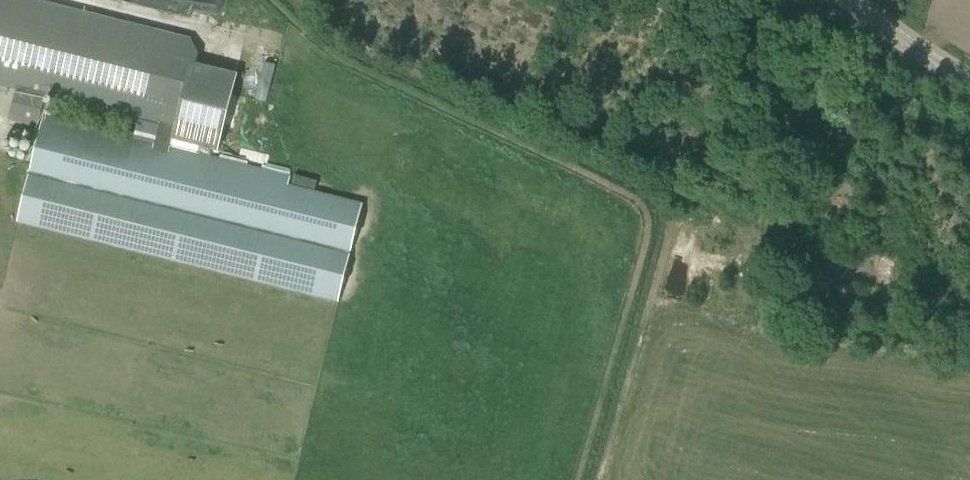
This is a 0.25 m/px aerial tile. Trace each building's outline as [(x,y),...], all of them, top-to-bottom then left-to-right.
[(237,75),(196,65),(199,54),(191,38),(184,36),(39,0),(0,0),(0,86),(16,90),(9,121),(36,128),(39,118),(40,118),(45,97),(158,125),(153,143),(42,115),(16,222),(339,303),(363,204),(288,185),(290,176),(179,149),(181,142),(218,152),(237,75)] [(263,65),(262,84),(274,85),(274,65),(263,65)]
